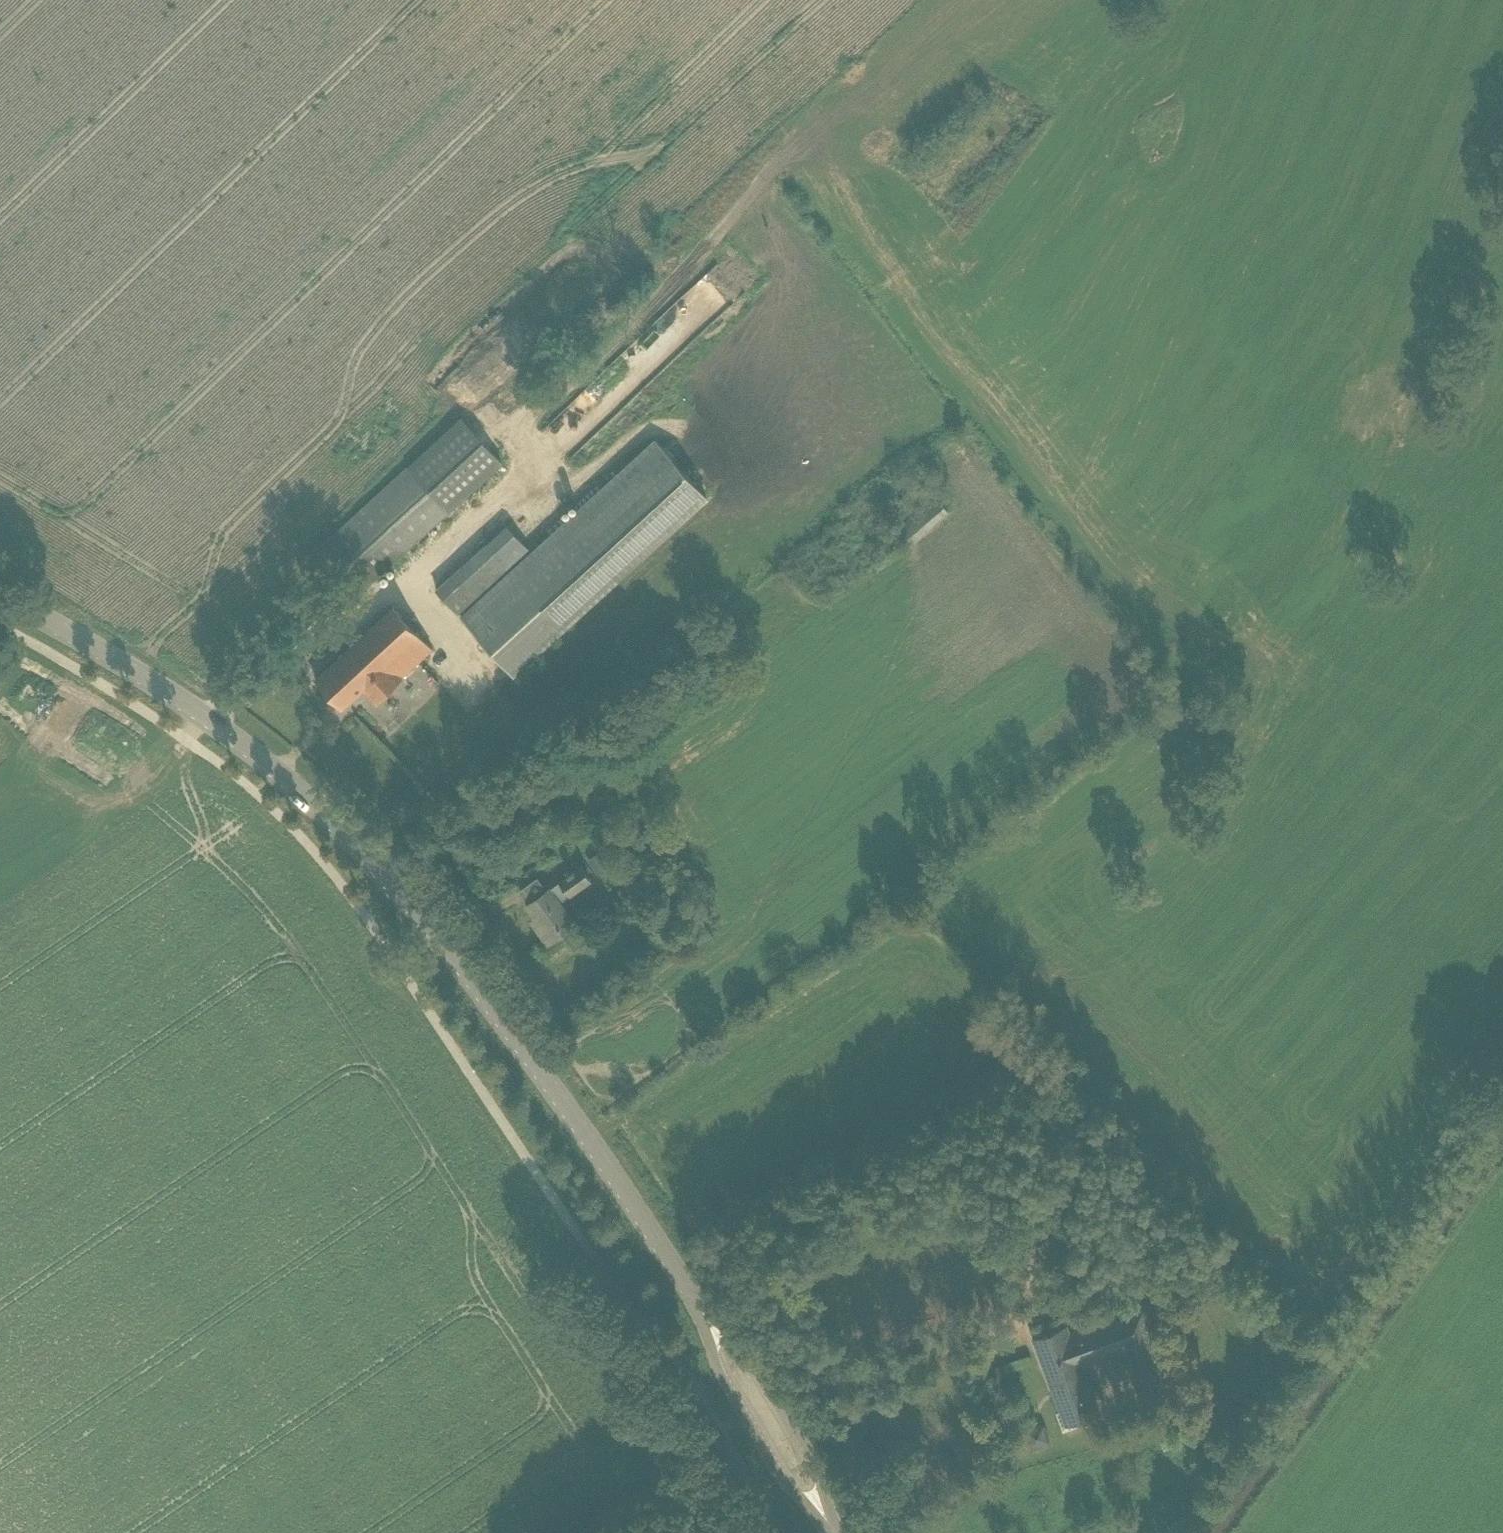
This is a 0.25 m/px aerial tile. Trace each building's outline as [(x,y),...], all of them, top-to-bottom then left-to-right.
[(429,527),(501,462),(461,417),(407,466),(311,555),(352,599),(429,527)] [(459,615),(514,675),(709,497),(655,437),(459,615)] [(458,615),(508,568),(530,549),(507,524),(435,589),(458,615)] [(393,607),(315,679),(341,707),(362,688),(375,703),(402,678),(401,677),(432,649),(393,607)] [(539,923),(534,925),(548,943),(576,925),(561,903),(592,881),(582,867),(551,889),(550,888),(526,904),(539,923)] [(1032,1337),(1065,1425),(1099,1412),(1082,1366),(1123,1351),(1125,1356),(1131,1354),(1142,1385),(1136,1387),(1140,1397),(1174,1385),(1144,1305),(1069,1332),(1066,1324),(1032,1337)]
